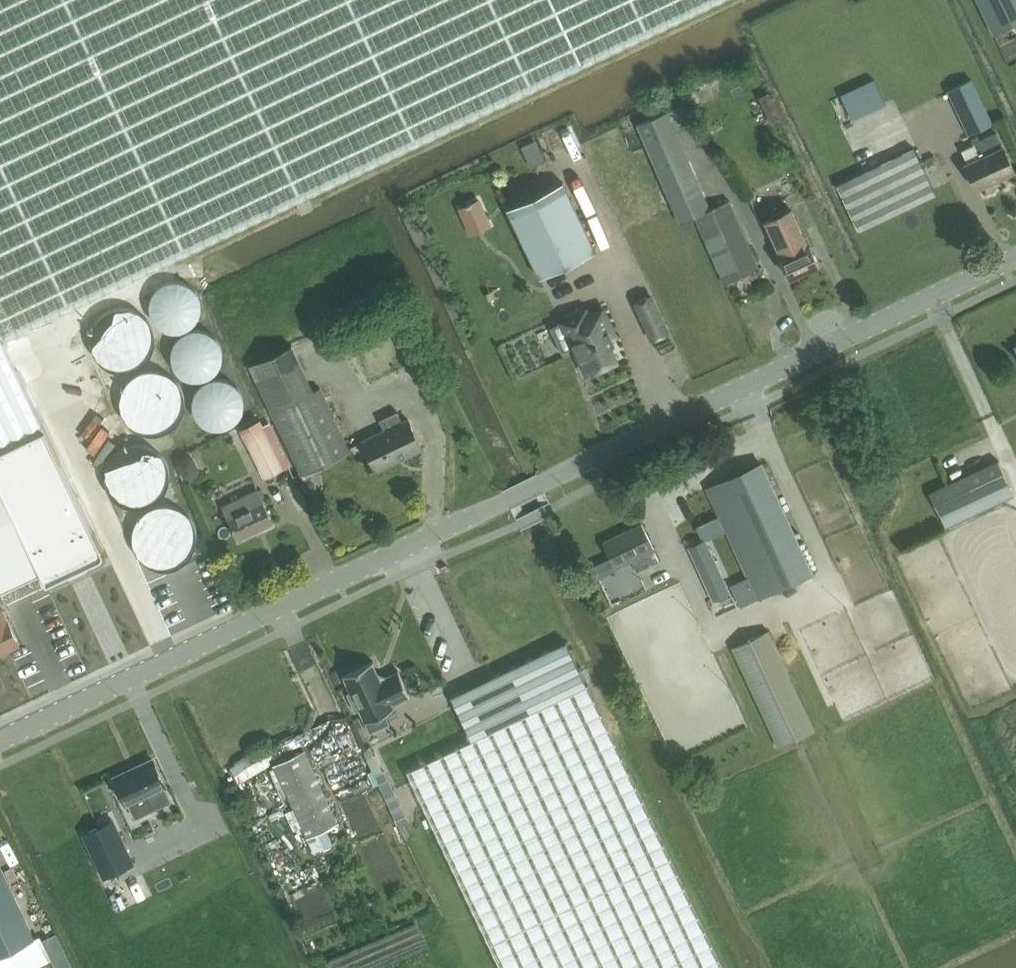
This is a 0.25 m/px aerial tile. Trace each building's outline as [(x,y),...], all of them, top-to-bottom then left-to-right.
[(3,338),(715,0),(0,0),(0,332),(3,338)] [(994,34),(1015,23),(1015,0),(977,0),(994,34)] [(885,103),(874,80),(796,116),(807,140),(885,103)] [(949,91),(970,136),(992,125),(971,81),(949,91)] [(754,94),(766,116),(779,108),(768,87),(754,94)] [(637,125),(647,149),(679,223),(695,216),(725,284),(759,269),(729,202),(710,210),(676,131),(691,125),(682,105),(668,112),(637,125)] [(866,158),(882,149),(871,127),(855,135),(866,158)] [(1015,172),(996,133),(974,143),(981,157),(965,165),(977,190),(1015,172)] [(860,231),(936,195),(913,149),(838,185),(860,231)] [(596,252),(566,189),(563,183),(507,209),(510,215),(540,279),(596,252)] [(781,259),(790,279),(819,265),(809,245),(808,246),(791,210),(765,222),(782,258),(781,259)] [(653,319),(632,274),(615,282),(636,327),(653,319)] [(586,374),(616,360),(609,345),(614,343),(608,329),(611,327),(603,309),(587,317),(584,311),(549,328),(561,354),(574,348),(586,374)] [(249,366),(256,380),(298,360),(291,346),(249,366)] [(93,547),(0,352),(0,591),(93,547)] [(313,391),(271,411),(301,475),(350,452),(320,388),(313,391)] [(398,411),(380,419),(385,430),(363,441),(377,471),(422,449),(408,419),(403,422),(398,411)] [(264,478),(283,469),(261,424),(242,433),(264,478)] [(958,521),(952,509),(975,498),(1008,483),(998,460),(965,476),(929,492),(939,515),(945,527),(958,521)] [(761,464),(708,488),(749,578),(758,598),(812,574),(761,464)] [(222,506),(227,518),(228,519),(236,535),(239,541),(273,525),(262,501),(257,490),(222,506)] [(637,571),(658,561),(653,550),(654,550),(642,524),(604,542),(616,568),(631,561),(637,571)] [(729,591),(706,542),(689,549),(712,599),(729,591)] [(823,580),(828,593),(854,582),(849,570),(823,580)] [(749,578),(736,584),(745,604),(758,598),(749,578)] [(668,619),(687,611),(677,588),(659,596),(668,619)] [(20,645),(3,610),(0,611),(0,655),(20,645)] [(815,730),(789,676),(768,631),(732,648),(778,748),(815,730)] [(451,696),(471,740),(406,771),(500,967),(722,967),(566,641),(451,696)] [(409,697),(410,697),(398,670),(396,671),(397,672),(386,678),(384,677),(384,679),(378,677),(378,675),(377,675),(372,663),(373,663),(373,662),(342,676),(343,677),(344,677),(351,692),(347,694),(355,712),(359,710),(365,721),(363,721),(364,723),(395,708),(394,707),(393,707),(392,704),(408,696),(409,697)] [(234,772),(261,758),(256,748),(229,762),(234,772)] [(328,779),(365,765),(359,750),(323,764),(328,779)] [(324,839),(320,832),(338,823),(304,751),(273,765),(311,846),(324,839)] [(152,759),(114,778),(127,805),(128,804),(135,818),(154,809),(148,795),(165,787),(152,759)] [(112,820),(100,826),(83,834),(104,878),(133,864),(118,833),(112,820)] [(226,856),(234,852),(224,833),(217,836),(226,856)] [(34,939),(0,870),(0,956),(34,939)] [(57,934),(43,942),(55,967),(73,967),(57,934)]
